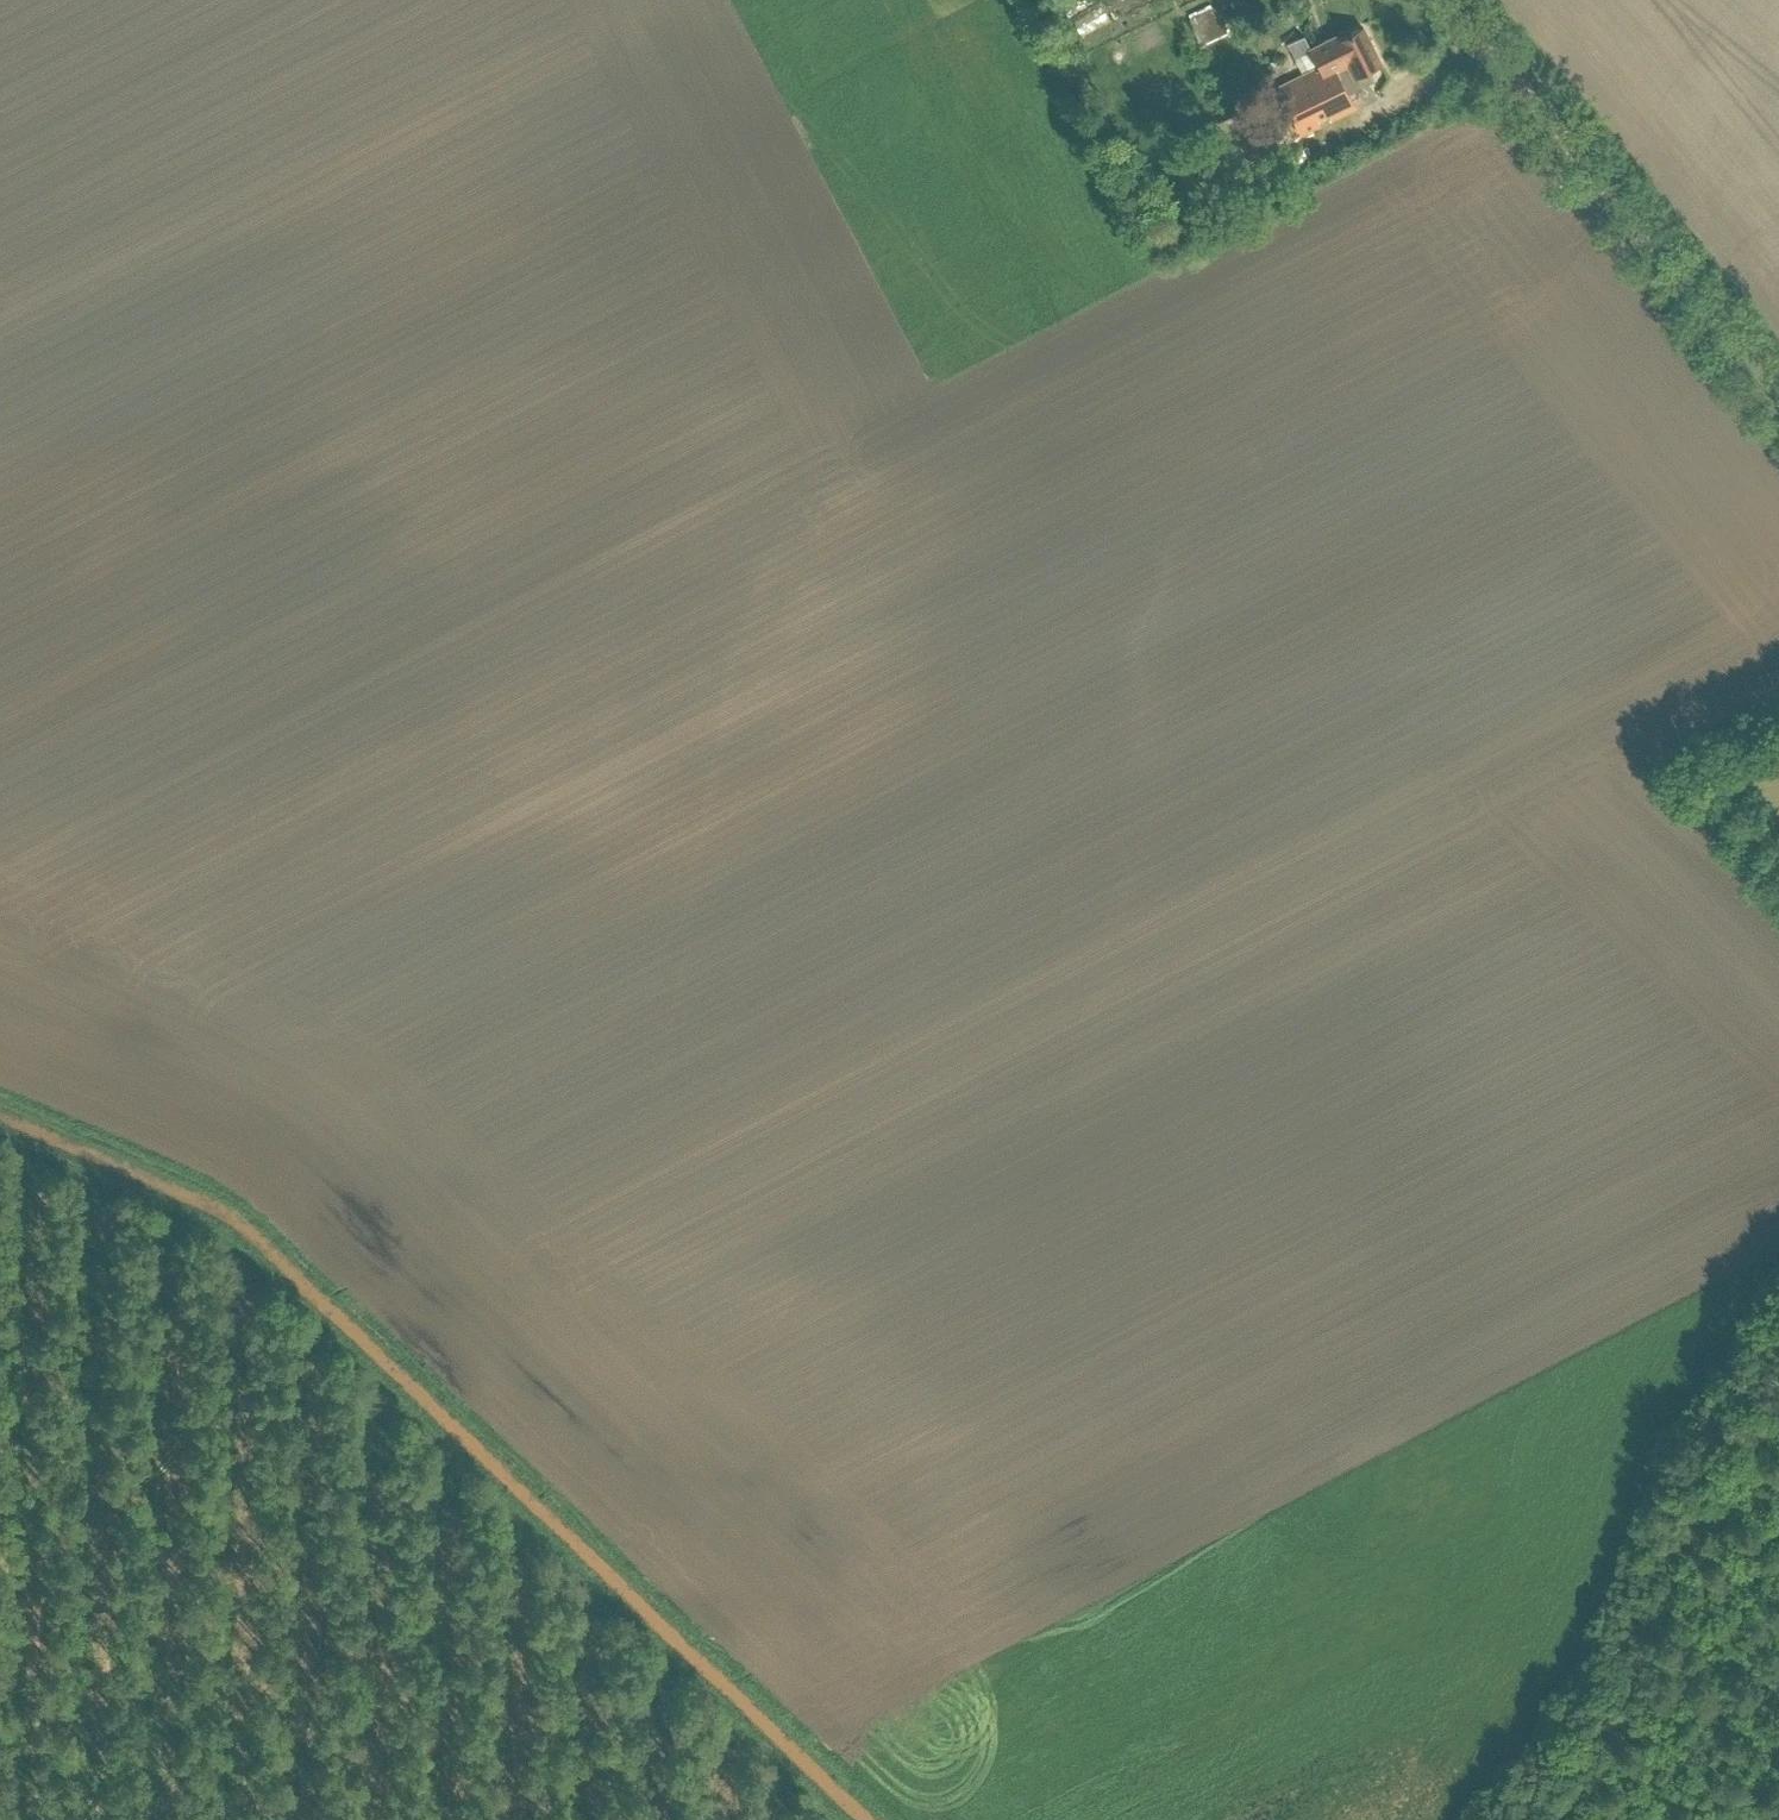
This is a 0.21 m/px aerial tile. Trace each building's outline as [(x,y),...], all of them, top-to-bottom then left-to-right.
[(1120,12),(1138,2),(1137,0),(1113,0),(1120,12)] [(1185,19),(1197,45),(1228,31),(1217,5),(1185,19)] [(1310,71),(1279,86),(1302,132),(1319,124),(1315,116),(1328,110),(1332,117),(1353,107),(1346,92),(1374,79),(1369,68),(1381,62),(1364,26),(1337,39),(1335,34),(1310,47),(1321,69),(1316,71),(1315,67),(1310,70),(1310,71)]
